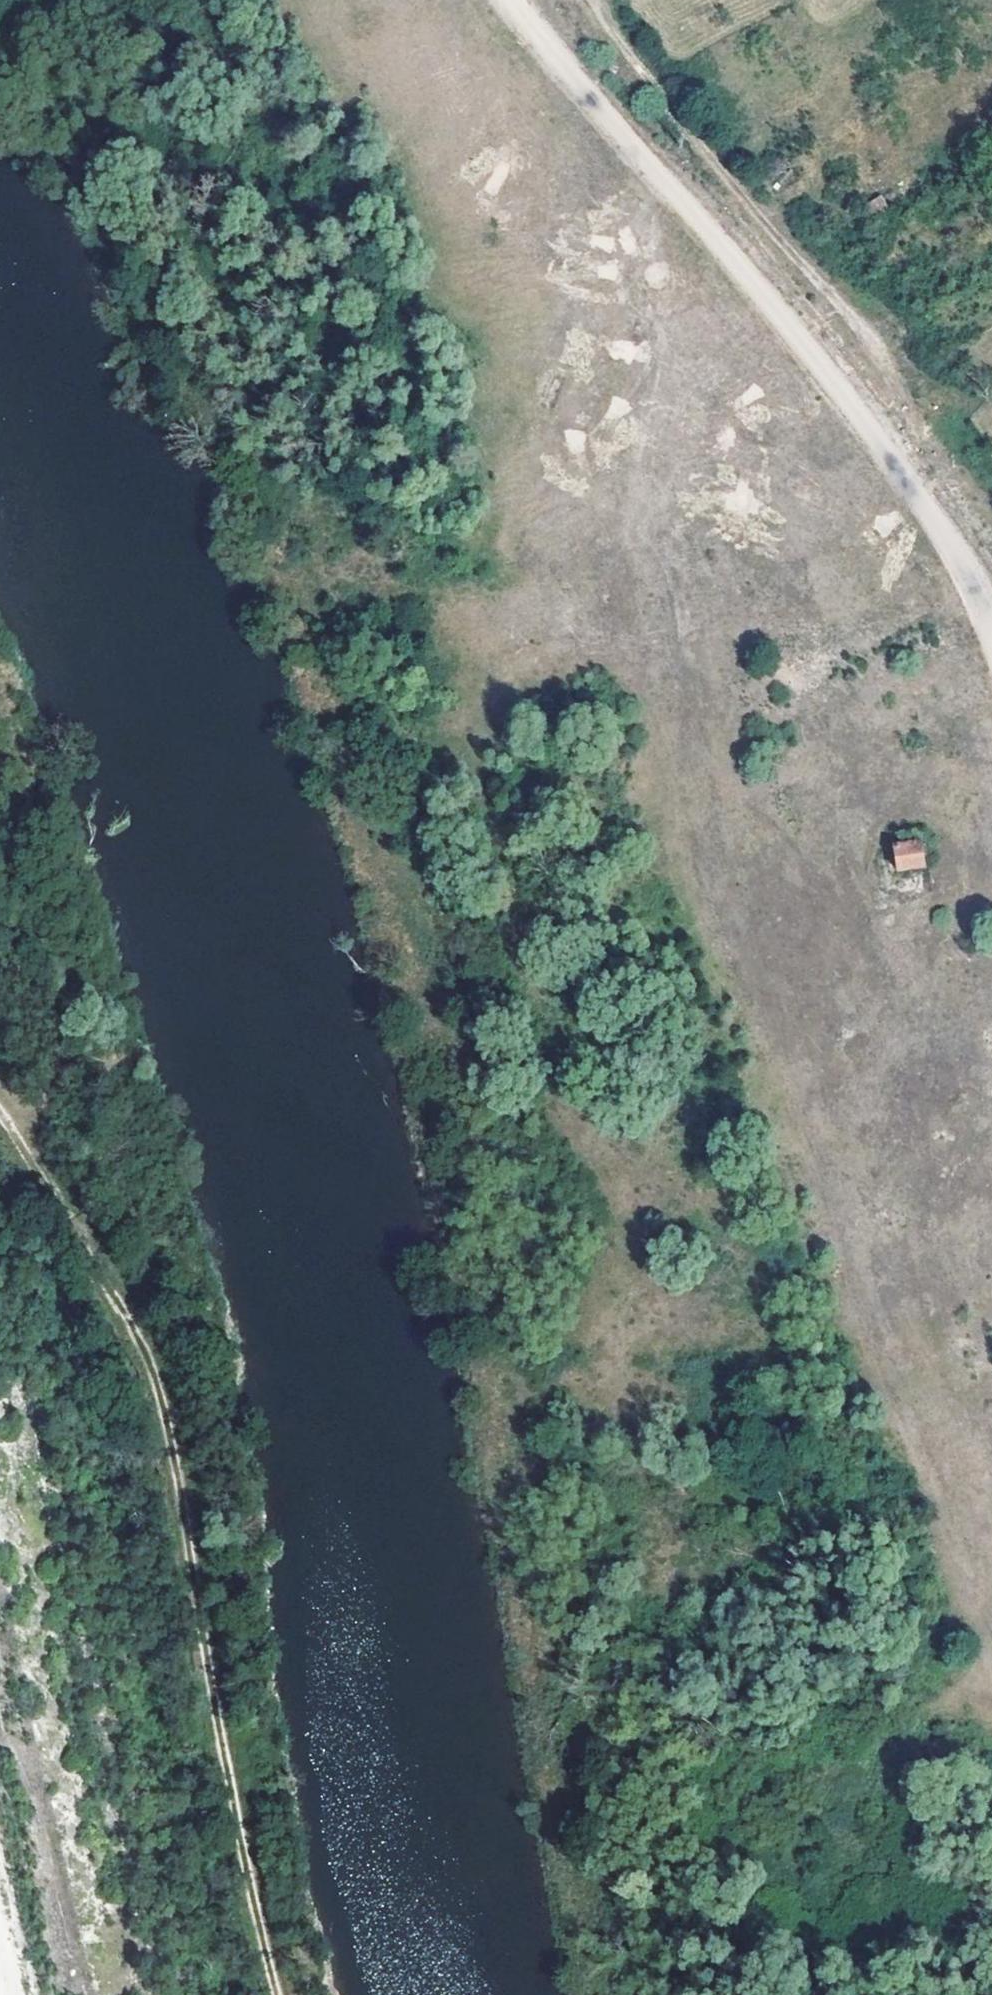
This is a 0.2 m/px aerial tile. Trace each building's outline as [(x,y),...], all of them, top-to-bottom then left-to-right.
[(924,868),(920,840),(890,844),(894,872),(924,868)]
